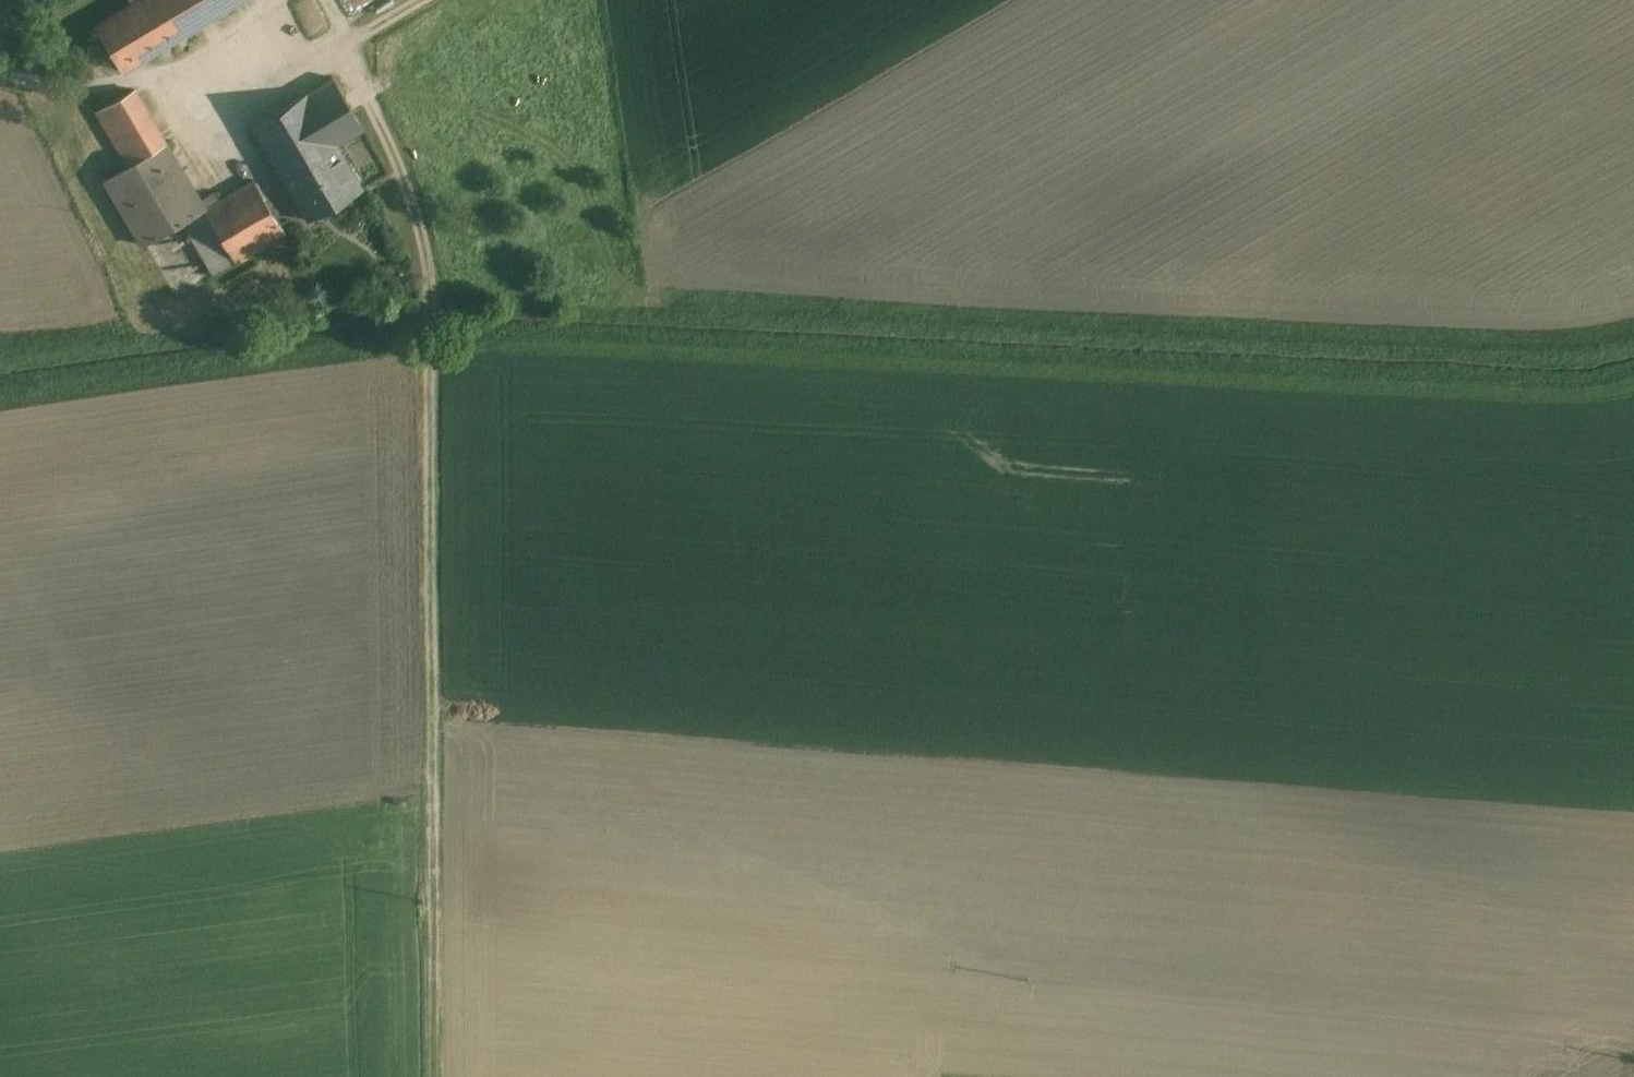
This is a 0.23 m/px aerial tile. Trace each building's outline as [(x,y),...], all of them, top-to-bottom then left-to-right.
[(93,23),(123,73),(245,0),(132,0),(93,23)] [(250,126),(304,219),(359,188),(336,146),(360,132),(330,80),(250,126)] [(93,113),(124,167),(163,145),(132,91),(93,113)] [(163,145),(124,167),(102,179),(139,244),(189,216),(200,209),(163,145)] [(200,209),(189,216),(200,236),(191,241),(210,276),(281,236),(250,181),(200,209)]
